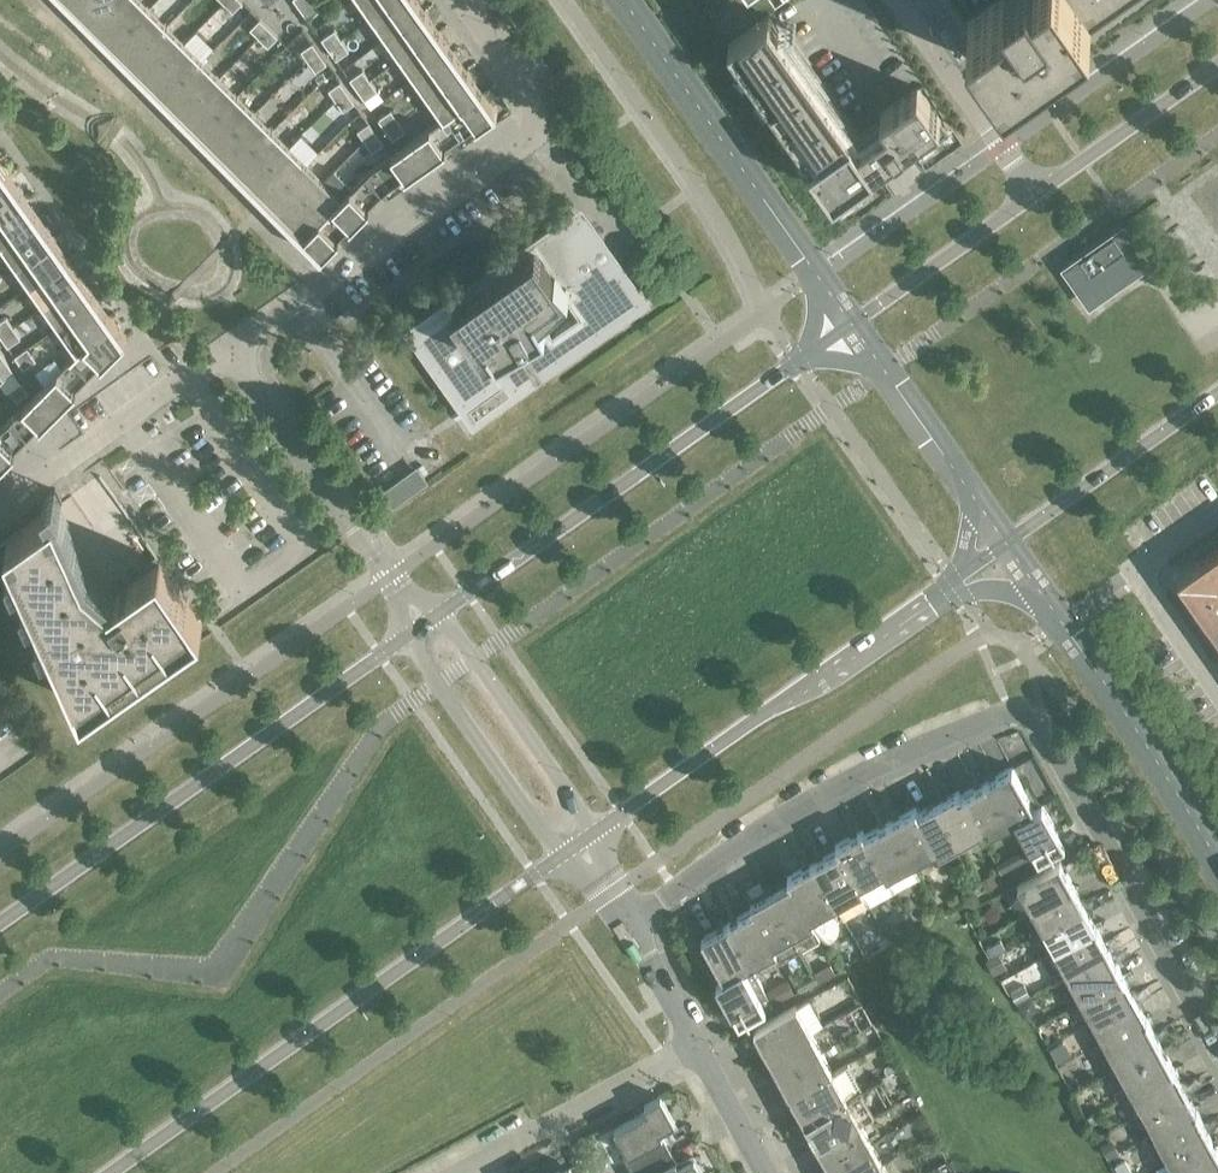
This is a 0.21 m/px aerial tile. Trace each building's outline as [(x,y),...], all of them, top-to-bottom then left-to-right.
[(76,13),(89,0),(63,0),(76,13)] [(76,13),(94,30),(123,0),(89,0),(76,13)] [(142,0),(123,0),(94,30),(111,47),(150,8),(142,0)] [(241,0),(227,0),(224,3),(233,12),(243,2),(241,0)] [(300,8),(312,0),(295,0),(300,8)] [(314,0),(312,0),(300,8),(308,19),(320,10),(314,0)] [(373,18),(399,0),(360,0),(373,18)] [(419,0),(399,0),(373,18),(387,38),(426,11),(419,0)] [(968,21),(1006,75),(1039,51),(1037,48),(1049,39),(1052,42),(1074,27),(1091,15),(1080,0),(998,0),(968,21)] [(1091,15),(1112,0),(1080,0),(1091,15)] [(168,25),(150,8),(111,47),(128,65),(168,25)] [(440,31),(426,11),(387,38),(401,59),(440,31)] [(769,16),(729,44),(834,194),(940,120),(918,88),(881,114),(882,116),(860,132),(785,24),(778,29),(769,16)] [(269,28),(260,19),(250,29),(259,38),(269,28)] [(185,42),(168,25),(128,65),(146,82),(185,42)] [(278,37),(269,28),(259,38),(268,47),(278,37)] [(322,39),(329,49),(342,40),(334,30),(322,39)] [(455,51),(440,31),(401,59),(415,79),(455,51)] [(349,50),(342,40),(329,49),(336,60),(349,50)] [(202,60),(185,42),(146,82),(163,99),(202,60)] [(320,53),(312,42),(301,50),(308,61),(320,53)] [(469,71),(455,51),(415,79),(429,99),(469,71)] [(327,63),(320,53),(308,61),(316,71),(327,63)] [(220,77),(202,60),(163,99),(181,117),(220,77)] [(350,79),(357,89),(370,80),(363,70),(350,79)] [(483,91),(469,71),(429,99),(443,118),(443,119),(447,116),(483,91)] [(323,73),(316,78),(319,82),(326,77),(323,73)] [(238,95),(220,77),(181,117),(199,134),(238,95)] [(378,91),(370,80),(357,89),(365,100),(378,91)] [(348,92),(340,82),(329,90),(336,100),(348,92)] [(498,112),(483,91),(447,116),(461,137),(498,112)] [(355,103),(348,92),(336,100),(344,111),(355,103)] [(255,112),(238,95),(199,134),(216,152),(255,112)] [(378,119),(386,129),(398,120),(391,110),(378,119)] [(273,129),(255,112),(216,152),(234,169),(273,129)] [(461,137),(447,116),(443,119),(443,118),(411,141),(426,162),(461,137)] [(406,131),(398,120),(386,129),(393,140),(406,131)] [(376,133),(369,122),(358,130),(365,141),(376,133)] [(290,147),(273,129),(234,169),(251,186),(290,147)] [(384,143),(376,133),(365,141),(372,151),(384,143)] [(426,162),(411,141),(371,169),(365,175),(383,194),(388,189),(426,162)] [(308,164),(290,147),(251,186),(268,203),(308,164)] [(0,159),(0,186),(12,177),(0,159)] [(325,181),(308,164),(268,203),(286,221),(325,181)] [(383,194),(365,175),(342,198),(334,206),(353,224),(383,194)] [(12,177),(0,186),(0,216),(27,197),(12,177)] [(342,198),(325,181),(286,221),(303,238),(334,206),(342,198)] [(27,197),(0,216),(0,243),(2,245),(41,218),(27,197)] [(353,224),(334,206),(303,238),(321,256),(353,224)] [(596,247),(573,214),(488,274),(493,281),(413,337),(450,390),(463,409),(506,379),(505,378),(551,346),(562,361),(572,354),(647,302),(635,285),(612,253),(599,262),(591,250),(596,247)] [(55,238),(41,218),(2,245),(16,265),(55,238)] [(1075,260),(1067,265),(1088,294),(1145,254),(1124,225),(1117,230),(1074,260),(1075,260)] [(69,258),(55,238),(16,265),(30,285),(69,258)] [(84,278),(69,258),(30,285),(44,306),(84,278)] [(98,298),(84,278),(44,306),(58,326),(98,298)] [(112,318),(98,298),(58,326),(77,352),(77,353),(100,330),(98,328),(112,318)] [(0,321),(0,335),(1,336),(14,327),(6,316),(0,321)] [(127,339),(112,318),(98,328),(100,330),(77,353),(77,352),(71,358),(90,377),(127,339)] [(21,337),(14,327),(1,336),(8,346),(21,337)] [(28,347),(15,356),(24,368),(36,359),(28,347)] [(90,377),(71,358),(40,389),(59,407),(90,377)] [(7,361),(0,366),(0,375),(3,380),(14,372),(7,361)] [(21,382),(9,390),(17,401),(28,393),(21,382)] [(59,407),(40,389),(10,420),(29,438),(59,407)] [(10,420),(0,430),(0,467),(29,438),(10,420)] [(95,568),(64,502),(11,539),(87,705),(207,620),(164,559),(121,590),(95,568)] [(1199,563),(1215,585),(1216,584),(1217,583),(1217,549),(1199,563)] [(1199,563),(1178,578),(1207,619),(1217,611),(1217,587),(1216,584),(1215,585),(1199,563)] [(1207,619),(1217,634),(1217,611),(1207,619)] [(1012,767),(986,781),(1009,824),(1035,810),(1035,808),(1012,767)] [(986,781),(961,795),(981,832),(980,833),(983,838),(1009,824),(986,781)] [(959,791),(938,802),(961,843),(980,833),(981,832),(961,795),(959,791)] [(938,802),(918,813),(938,850),(940,855),(961,843),(938,802)] [(1042,804),(1035,808),(1035,810),(1009,824),(1032,865),(1065,846),(1042,804)] [(916,807),(890,822),(913,864),(938,850),(918,813),(916,807)] [(913,864),(890,822),(865,835),(864,835),(885,873),(884,873),(893,891),(920,877),(913,864)] [(835,845),(838,850),(839,849),(859,887),(860,886),(870,904),(893,891),(884,873),(885,873),(864,835),(865,835),(862,830),(835,845)] [(839,849),(838,850),(813,863),(837,906),(844,918),(870,904),(860,886),(859,887),(839,849)] [(1012,857),(997,865),(1005,879),(1020,871),(1012,857)] [(1032,910),(1033,910),(1032,909),(1074,887),(1074,888),(1075,887),(1060,860),(1017,884),(1032,910)] [(837,906),(813,863),(787,877),(790,883),(791,882),(811,919),(812,919),(821,936),(823,941),(828,940),(832,938),(835,934),(838,930),(838,925),(837,920),(835,916),(831,913),(830,909),(837,906)] [(791,882),(790,883),(771,893),(800,948),(821,936),(812,919),(811,919),(791,882)] [(1032,909),(1033,910),(1043,930),(1085,907),(1074,888),(1074,887),(1032,909)] [(800,948),(771,893),(750,905),(752,909),(753,909),(773,946),(774,946),(777,951),(781,958),(800,948)] [(1095,927),(1085,907),(1043,930),(1054,949),(1054,950),(1096,927),(1095,927)] [(753,909),(752,909),(728,923),(751,965),(777,951),(774,946),(773,946),(753,909)] [(751,965),(728,923),(701,937),(724,978),(725,979),(751,965)] [(1096,926),(1095,927),(1096,927),(1054,950),(1054,949),(1054,950),(1068,976),(1110,952),(1096,926)] [(1000,939),(985,946),(990,956),(1005,948),(1000,939)] [(1124,978),(1110,952),(1068,976),(1082,1002),(1083,1001),(1082,1001),(1124,978),(1124,979),(1124,978)] [(999,954),(987,961),(995,975),(1007,969),(999,954)] [(765,990),(751,965),(725,979),(724,978),(716,982),(739,1024),(773,1006),(765,990)] [(1082,1001),(1083,1001),(1093,1021),(1135,998),(1124,979),(1124,978),(1082,1001)] [(786,979),(765,990),(773,1006),(794,995),(786,979)] [(1025,985),(1011,992),(1017,1003),(1031,996),(1025,985)] [(1031,998),(1020,1004),(1026,1015),(1033,1011),(1036,1007),(1031,998)] [(1145,1018),(1135,998),(1093,1021),(1104,1040),(1104,1041),(1146,1019),(1145,1018)] [(769,1054),(769,1053),(810,1031),(811,1031),(797,1004),(754,1028),(769,1054)] [(1146,1018),(1145,1018),(1146,1019),(1104,1041),(1104,1040),(1103,1041),(1118,1067),(1160,1044),(1146,1018)] [(769,1053),(769,1054),(780,1074),(821,1051),(811,1031),(810,1031),(769,1053)] [(1066,1042),(1050,1050),(1056,1063),(1072,1055),(1066,1042)] [(1174,1070),(1160,1044),(1118,1067),(1132,1093),(1132,1092),(1173,1069),(1174,1070)] [(834,1045),(826,1049),(829,1055),(837,1050),(834,1045)] [(832,1071),(821,1051),(780,1074),(791,1093),(791,1094),(833,1071),(832,1071)] [(833,1070),(832,1071),(833,1071),(791,1094),(791,1093),(790,1093),(804,1120),(847,1096),(862,1088),(848,1063),(833,1071),(833,1070)] [(1132,1092),(1132,1093),(1143,1112),(1185,1089),(1174,1070),(1173,1069),(1132,1092)] [(1195,1109),(1185,1089),(1143,1112),(1154,1132),(1196,1110),(1195,1109)] [(1122,1091),(1114,1095),(1117,1100),(1124,1096),(1122,1091)] [(623,1155),(630,1170),(669,1148),(659,1131),(675,1122),(660,1096),(644,1105),(647,1111),(614,1128),(628,1153),(623,1155)] [(861,1122),(847,1096),(804,1120),(819,1146),(819,1145),(860,1122),(861,1123),(861,1122)] [(1196,1109),(1195,1109),(1196,1110),(1154,1132),(1153,1132),(1168,1158),(1210,1135),(1196,1109)] [(819,1145),(830,1165),(871,1142),(861,1123),(860,1122),(819,1145)] [(1210,1135),(1168,1158),(1176,1172),(1200,1172),(1217,1163),(1217,1149),(1210,1135)] [(1111,1138),(1101,1143),(1109,1157),(1119,1152),(1111,1138)] [(871,1142),(830,1165),(834,1172),(863,1172),(882,1162),(871,1142)] [(669,1148),(630,1170),(632,1172),(702,1172),(694,1158),(679,1166),(669,1148)] [(882,1162),(863,1172),(889,1172),(883,1161),(882,1162)] [(1116,1165),(1120,1172),(1132,1172),(1125,1161),(1116,1165)] [(1200,1172),(1217,1172),(1217,1163),(1200,1172)]
